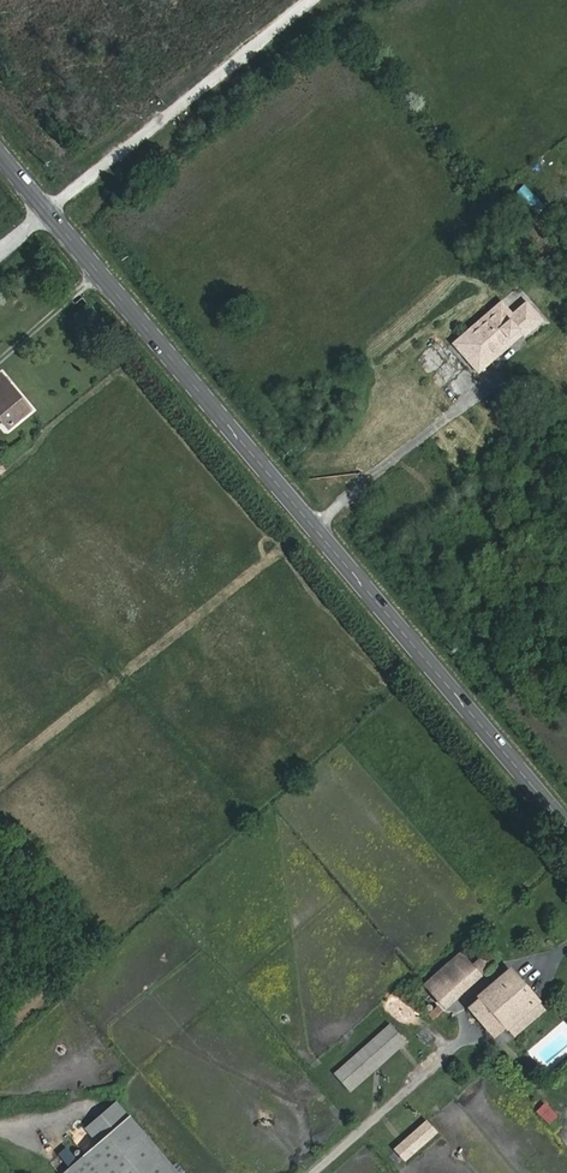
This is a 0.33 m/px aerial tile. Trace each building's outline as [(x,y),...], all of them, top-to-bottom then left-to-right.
[(540,214),(546,208),(524,185),(518,191),(540,214)] [(450,348),(504,302),(498,294),(442,340),(450,348)] [(511,312),(504,302),(450,348),(475,379),(516,339),(521,343),(545,323),(527,298),(511,312)] [(43,421),(12,385),(0,396),(0,413),(23,439),(43,421)] [(481,967),(471,956),(432,989),(453,1011),(500,972),(489,958),(481,967)] [(503,1044),(542,1009),(517,981),(477,1016),(503,1044)] [(352,1087),(407,1037),(400,1029),(344,1079),(352,1087)] [(352,1087),(359,1095),(415,1045),(407,1037),(352,1087)] [(549,1124),(558,1116),(548,1105),(539,1113),(549,1124)] [(105,1150),(135,1123),(123,1110),(93,1137),(105,1150)] [(428,1119),(393,1149),(405,1163),(440,1133),(428,1119)] [(135,1123),(105,1150),(104,1152),(96,1158),(80,1172),(181,1172),(135,1123)] [(104,1152),(90,1137),(83,1143),(96,1158),(104,1152)]
